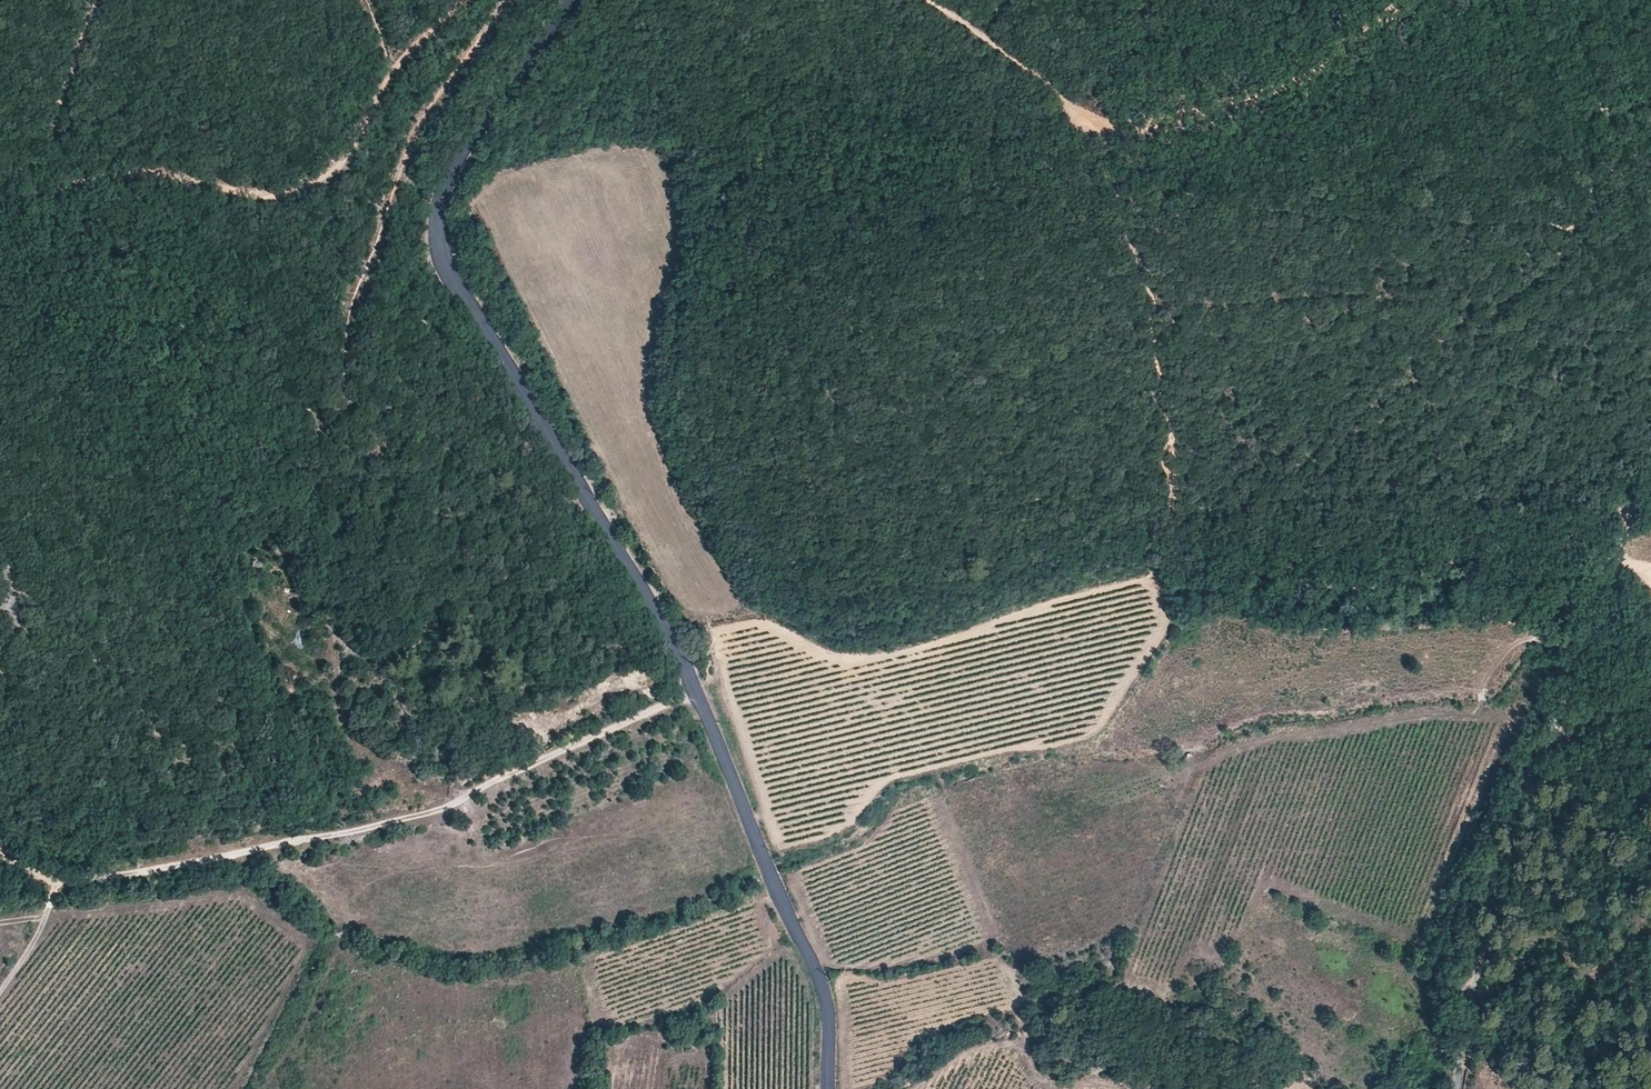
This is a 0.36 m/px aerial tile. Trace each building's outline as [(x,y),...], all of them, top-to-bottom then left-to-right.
[(253,567),(262,568),(263,558),(254,558),(253,567)] [(249,621),(238,625),(241,635),(253,631),(249,621)]
